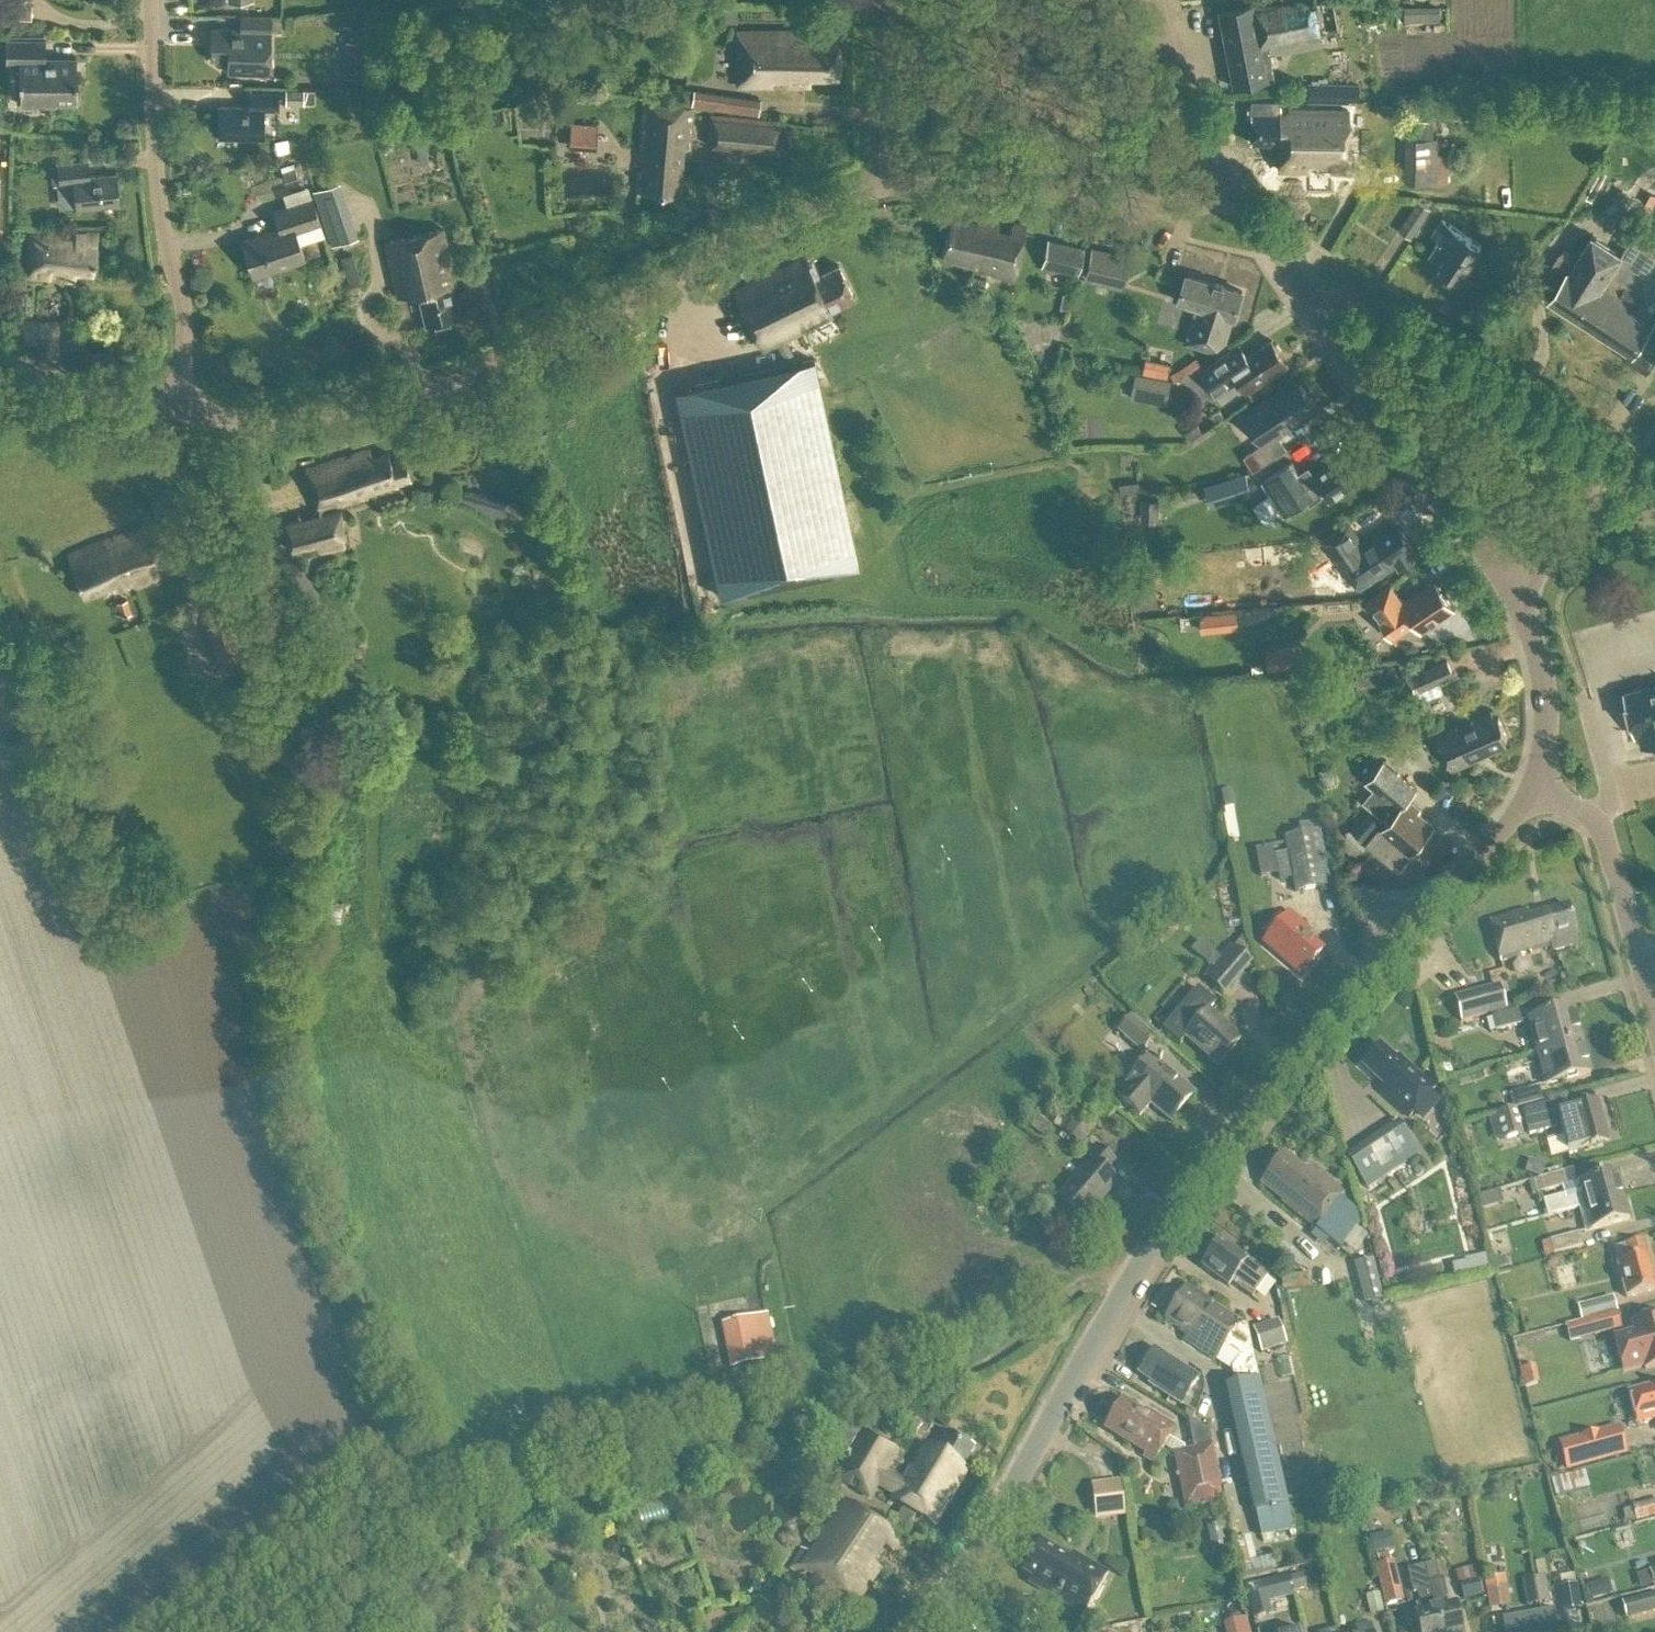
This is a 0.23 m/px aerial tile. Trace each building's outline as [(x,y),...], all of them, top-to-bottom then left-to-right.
[(9,22),(9,0),(0,0),(0,22),(9,22)] [(1269,79),(1274,77),(1265,46),(1318,37),(1312,0),(1296,0),(1250,5),(1250,4),(1218,11),(1229,68),(1228,68),(1232,86),(1269,79)] [(1426,5),(1404,5),(1404,21),(1426,21),(1426,5)] [(805,6),(802,18),(811,21),(814,9),(805,6)] [(240,28),(210,27),(210,58),(226,58),(226,71),(270,72),(269,33),(269,17),(240,17),(240,28)] [(839,76),(839,30),(738,29),(737,83),(812,85),(812,75),(839,76)] [(77,103),(78,76),(75,76),(76,57),(43,56),(43,39),(7,39),(7,64),(21,64),(20,83),(24,83),(23,105),(57,106),(57,103),(77,103)] [(363,59),(345,59),(345,75),(363,75),(363,59)] [(1312,82),(1312,101),(1357,101),(1357,83),(1312,82)] [(286,89),(286,103),(303,103),(303,89),(286,89)] [(260,108),(276,108),(275,90),(247,91),(247,102),(217,103),(218,136),(261,135),(260,108)] [(693,90),(691,106),(758,114),(760,98),(693,90)] [(1276,167),(1286,168),(1344,170),(1346,107),(1277,106),(1276,99),(1250,97),(1249,140),(1276,140),(1276,167)] [(682,194),(684,168),(686,147),(690,147),(694,108),(645,103),(636,190),(682,194)] [(782,121),(709,113),(706,143),(710,143),(710,147),(779,155),(782,121)] [(598,124),(571,123),(569,148),(596,149),(598,124)] [(1439,140),(1406,139),(1405,182),(1449,183),(1450,155),(1439,155),(1439,140)] [(59,163),(52,164),(52,168),(54,183),(74,181),(77,207),(120,203),(116,172),(90,175),(88,160),(59,163)] [(280,168),(285,180),(297,176),(293,163),(280,168)] [(316,197),(324,222),(331,246),(358,238),(340,182),(314,191),(316,197)] [(299,230),(322,223),(324,222),(316,197),(278,209),(283,224),(244,237),(257,274),(308,257),(299,230)] [(1418,199),(1399,228),(1412,237),(1432,208),(1418,199)] [(1016,277),(1026,236),(1030,224),(1015,221),(1013,229),(998,226),(1000,217),(980,212),(978,221),(953,215),(942,259),(1016,277)] [(1459,279),(1483,246),(1461,231),(1458,234),(1442,224),(1431,237),(1438,241),(1429,254),(1441,263),(1438,267),(1459,279)] [(426,323),(460,315),(453,284),(458,283),(446,228),(385,241),(397,297),(419,292),(426,323)] [(94,273),(98,232),(31,231),(29,277),(49,278),(49,272),(64,272),(64,279),(76,280),(77,273),(94,273)] [(1654,358),(1654,252),(1630,236),(1620,252),(1590,232),(1572,259),(1555,286),(1547,299),(1628,352),(1625,357),(1647,371),(1654,358)] [(1084,247),(1048,238),(1041,266),(1077,275),(1084,247)] [(1092,239),(1083,279),(1122,288),(1131,248),(1092,239)] [(1560,251),(1543,278),(1555,286),(1572,259),(1560,251)] [(361,283),(351,252),(338,256),(348,287),(361,283)] [(832,309),(855,299),(839,262),(814,273),(805,253),(734,285),(761,346),(834,314),(832,309)] [(1188,273),(1188,275),(1180,301),(1196,306),(1185,343),(1209,349),(1227,344),(1243,289),(1188,273)] [(986,278),(971,275),(968,285),(983,289),(986,278)] [(1072,294),(1062,292),(1059,306),(1069,308),(1072,294)] [(1241,343),(1201,369),(1214,389),(1237,374),(1248,391),(1290,364),(1272,337),(1248,354),(1241,343)] [(814,358),(692,385),(729,559),(715,563),(722,595),(859,565),(814,358)] [(1053,370),(1051,380),(1059,382),(1061,372),(1053,370)] [(1174,381),(1138,374),(1134,398),(1169,404),(1174,381)] [(1266,443),(1320,407),(1300,377),(1246,412),(1266,443)] [(1219,409),(1211,414),(1216,422),(1224,417),(1219,409)] [(1192,442),(1204,433),(1197,423),(1185,431),(1192,442)] [(1268,460),(1258,445),(1245,454),(1254,469),(1268,460)] [(367,493),(411,479),(404,455),(392,458),(389,450),(375,454),(372,446),(350,453),(351,457),(344,459),(343,455),(302,468),(307,482),(315,480),(319,493),(308,496),(313,513),(284,523),(292,550),(316,543),(319,552),(344,544),(334,512),(323,516),(322,511),(368,496),(367,493)] [(1292,460),(1266,477),(1288,511),(1308,498),(1311,502),(1326,492),(1330,498),(1362,477),(1346,452),(1315,472),(1312,468),(1311,466),(1301,473),(1292,460)] [(1246,472),(1210,484),(1215,499),(1251,488),(1246,472)] [(465,498),(503,517),(512,498),(474,480),(465,498)] [(1356,517),(1328,537),(1340,556),(1343,554),(1364,586),(1368,584),(1399,564),(1401,568),(1421,555),(1399,521),(1392,525),(1390,522),(1368,536),(1356,517)] [(118,593),(176,575),(172,559),(161,561),(157,547),(168,543),(161,522),(108,538),(109,541),(67,554),(80,595),(115,584),(118,593)] [(1300,541),(1245,548),(1248,571),(1303,564),(1300,541)] [(1421,630),(1455,609),(1436,578),(1404,599),(1393,582),(1367,599),(1391,636),(1415,620),(1421,630)] [(126,597),(114,601),(119,614),(133,612),(126,597)] [(1202,613),(1204,631),(1239,627),(1237,610),(1202,613)] [(208,625),(221,669),(247,662),(233,617),(208,625)] [(1293,646),(1267,650),(1270,667),(1296,663),(1293,646)] [(1422,696),(1443,688),(1439,679),(1453,673),(1446,657),(1425,666),(1424,662),(1406,670),(1414,690),(1422,696)] [(1356,671),(1358,684),(1384,681),(1382,668),(1356,671)] [(1626,690),(1637,736),(1642,735),(1644,744),(1654,741),(1654,683),(1626,690)] [(1501,740),(1507,737),(1498,717),(1489,721),(1485,712),(1436,734),(1452,769),(1476,759),(1474,755),(1488,749),(1490,753),(1504,747),(1501,740)] [(1407,853),(1434,825),(1407,799),(1416,790),(1385,760),(1369,777),(1371,781),(1365,788),(1369,792),(1363,798),(1387,821),(1381,828),(1380,827),(1366,842),(1394,866),(1405,851),(1407,853)] [(1274,856),(1278,882),(1278,883),(1293,880),(1295,892),(1319,888),(1317,877),(1320,877),(1311,823),(1298,825),(1300,835),(1284,838),(1286,853),(1274,856)] [(1551,956),(1580,948),(1567,907),(1527,920),(1526,914),(1488,925),(1499,964),(1549,949),(1551,956)] [(1302,978),(1326,952),(1305,933),(1308,928),(1292,913),(1270,937),(1267,934),(1263,938),(1267,942),(1265,944),(1302,978)] [(1204,980),(1233,1001),(1258,965),(1232,946),(1224,958),(1202,942),(1193,956),(1212,969),(1204,980)] [(1454,999),(1461,1024),(1506,1012),(1498,986),(1454,999)] [(1199,991),(1163,1031),(1181,1047),(1186,1041),(1217,1070),(1241,1043),(1208,1014),(1215,1006),(1199,991)] [(1495,1034),(1522,1027),(1518,1012),(1491,1019),(1495,1034)] [(1529,1024),(1538,1055),(1580,1043),(1571,1012),(1529,1024)] [(1116,1034),(1142,1055),(1155,1039),(1151,1036),(1154,1033),(1135,1017),(1132,1020),(1130,1018),(1116,1034)] [(1580,1043),(1538,1055),(1547,1090),(1589,1078),(1580,1043)] [(1409,1120),(1436,1089),(1420,1075),(1418,1077),(1395,1057),(1392,1060),(1379,1048),(1361,1069),(1397,1102),(1393,1107),(1409,1120)] [(1139,1118),(1150,1105),(1171,1123),(1194,1096),(1150,1058),(1127,1085),(1128,1087),(1118,1099),(1139,1118)] [(1516,1111),(1542,1104),(1539,1090),(1512,1098),(1516,1111)] [(1547,1106),(1522,1112),(1529,1137),(1559,1128),(1566,1154),(1579,1151),(1607,1144),(1597,1105),(1550,1118),(1547,1106)] [(1096,1127),(1076,1110),(1058,1131),(1071,1142),(1075,1137),(1082,1143),(1096,1127)] [(1503,1138),(1520,1134),(1514,1112),(1497,1116),(1503,1138)] [(1052,1128),(1033,1114),(1024,1125),(1043,1139),(1052,1128)] [(1345,1157),(1367,1191),(1420,1156),(1398,1122),(1345,1157)] [(1085,1224),(1119,1186),(1106,1174),(1115,1165),(1096,1148),(1087,1157),(1094,1163),(1060,1201),(1085,1224)] [(1283,1201),(1282,1203),(1339,1250),(1360,1225),(1356,1212),(1341,1200),(1345,1195),(1322,1175),(1321,1177),(1308,1167),(1304,1172),(1285,1156),(1262,1184),(1283,1201)] [(1538,1196),(1562,1190),(1564,1197),(1542,1203),(1546,1218),(1585,1208),(1623,1198),(1617,1174),(1565,1188),(1561,1176),(1534,1183),(1538,1196)] [(1630,1223),(1623,1198),(1585,1208),(1591,1232),(1550,1243),(1554,1257),(1583,1249),(1579,1236),(1630,1223)] [(1251,1297),(1267,1276),(1221,1242),(1203,1267),(1227,1285),(1233,1277),(1243,1285),(1240,1289),(1251,1297)] [(1654,1292),(1654,1291),(1643,1243),(1625,1248),(1628,1263),(1617,1265),(1625,1299),(1654,1292)] [(1497,1261),(1493,1262),(1496,1273),(1511,1270),(1507,1255),(1497,1257),(1497,1261)] [(1464,1264),(1451,1267),(1454,1278),(1466,1275),(1467,1277),(1488,1272),(1485,1257),(1463,1262),(1464,1264)] [(1372,1261),(1353,1266),(1363,1306),(1383,1301),(1372,1261)] [(1187,1340),(1215,1359),(1216,1357),(1235,1370),(1239,1386),(1225,1389),(1254,1515),(1257,1514),(1262,1538),(1291,1531),(1285,1508),(1287,1507),(1267,1418),(1245,1326),(1187,1288),(1166,1320),(1190,1336),(1187,1340)] [(1579,1308),(1583,1324),(1615,1316),(1611,1300),(1579,1308)] [(1620,1334),(1615,1316),(1583,1324),(1566,1329),(1570,1346),(1620,1334)] [(723,1329),(731,1371),(775,1362),(766,1320),(723,1329)] [(1614,1339),(1623,1375),(1644,1369),(1644,1371),(1654,1368),(1654,1321),(1633,1327),(1634,1333),(1614,1339)] [(1287,1347),(1278,1322),(1252,1331),(1261,1356),(1287,1347)] [(1180,1404),(1197,1379),(1154,1351),(1139,1373),(1153,1382),(1151,1386),(1180,1404)] [(1534,1366),(1519,1370),(1524,1387),(1538,1383),(1534,1366)] [(1654,1421),(1654,1396),(1653,1397),(1651,1388),(1628,1394),(1636,1426),(1654,1421)] [(1153,1464),(1175,1427),(1146,1410),(1143,1414),(1122,1401),(1105,1429),(1145,1453),(1142,1458),(1153,1464)] [(922,1427),(909,1419),(902,1430),(915,1439),(922,1427)] [(1191,1450),(1171,1455),(1184,1510),(1223,1501),(1207,1433),(1184,1419),(1191,1450)] [(843,1425),(831,1445),(848,1455),(859,1434),(843,1425)] [(1617,1430),(1561,1445),(1569,1474),(1625,1460),(1617,1430)] [(802,1557),(790,1576),(803,1585),(806,1581),(856,1613),(879,1576),(870,1570),(882,1552),(891,1558),(916,1516),(936,1527),(966,1474),(961,1471),(972,1453),(938,1434),(931,1448),(922,1443),(899,1483),(889,1477),(901,1457),(866,1437),(835,1488),(870,1509),(881,1491),(892,1497),(889,1501),(904,1509),(888,1539),(845,1510),(811,1562),(802,1557)] [(1584,1473),(1551,1481),(1555,1499),(1589,1491),(1584,1473)] [(1091,1486),(1095,1522),(1125,1518),(1120,1482),(1091,1486)] [(1654,1519),(1654,1502),(1632,1507),(1632,1510),(1623,1512),(1626,1526),(1654,1519)] [(1206,1529),(1212,1557),(1228,1554),(1222,1526),(1206,1529)] [(1084,1617),(1108,1575),(1081,1559),(1078,1565),(1039,1543),(1023,1572),(1034,1578),(1029,1586),(1084,1617)] [(1383,1609),(1370,1557),(1353,1562),(1366,1614),(1383,1609)] [(1424,1567),(1430,1592),(1440,1589),(1439,1582),(1450,1579),(1446,1562),(1424,1567)] [(1430,1592),(1424,1567),(1414,1569),(1420,1593),(1417,1594),(1421,1612),(1412,1614),(1417,1631),(1439,1631),(1431,1598),(1430,1592)] [(1388,1568),(1377,1571),(1385,1607),(1403,1603),(1397,1577),(1391,1578),(1388,1568)] [(1317,1573),(1290,1579),(1293,1593),(1306,1590),(1308,1599),(1323,1595),(1317,1573)] [(1504,1578),(1483,1581),(1489,1613),(1510,1609),(1504,1578)] [(1539,1604),(1548,1602),(1544,1578),(1534,1580),(1539,1604)] [(1287,1580),(1246,1590),(1245,1591),(1251,1614),(1253,1623),(1271,1618),(1268,1606),(1292,1600),(1287,1580)] [(1539,1604),(1534,1580),(1520,1582),(1526,1607),(1539,1604)] [(1478,1582),(1459,1586),(1463,1601),(1482,1596),(1478,1582)] [(1599,1585),(1589,1587),(1593,1602),(1603,1600),(1599,1585)] [(1558,1590),(1562,1616),(1582,1612),(1577,1586),(1558,1590)] [(1431,1598),(1439,1631),(1462,1631),(1455,1604),(1446,1606),(1443,1595),(1440,1589),(1430,1592),(1431,1598)] [(1625,1622),(1654,1614),(1654,1595),(1621,1604),(1625,1622)] [(1027,1611),(1021,1622),(1030,1627),(1036,1617),(1027,1611)] [(1544,1631),(1566,1631),(1565,1628),(1557,1630),(1554,1611),(1540,1614),(1544,1631)] [(1540,1614),(1503,1621),(1505,1631),(1544,1631),(1540,1614)] [(1189,1618),(1177,1620),(1179,1629),(1190,1627),(1189,1618)] [(1226,1628),(1227,1631),(1247,1631),(1245,1624),(1226,1628)]
